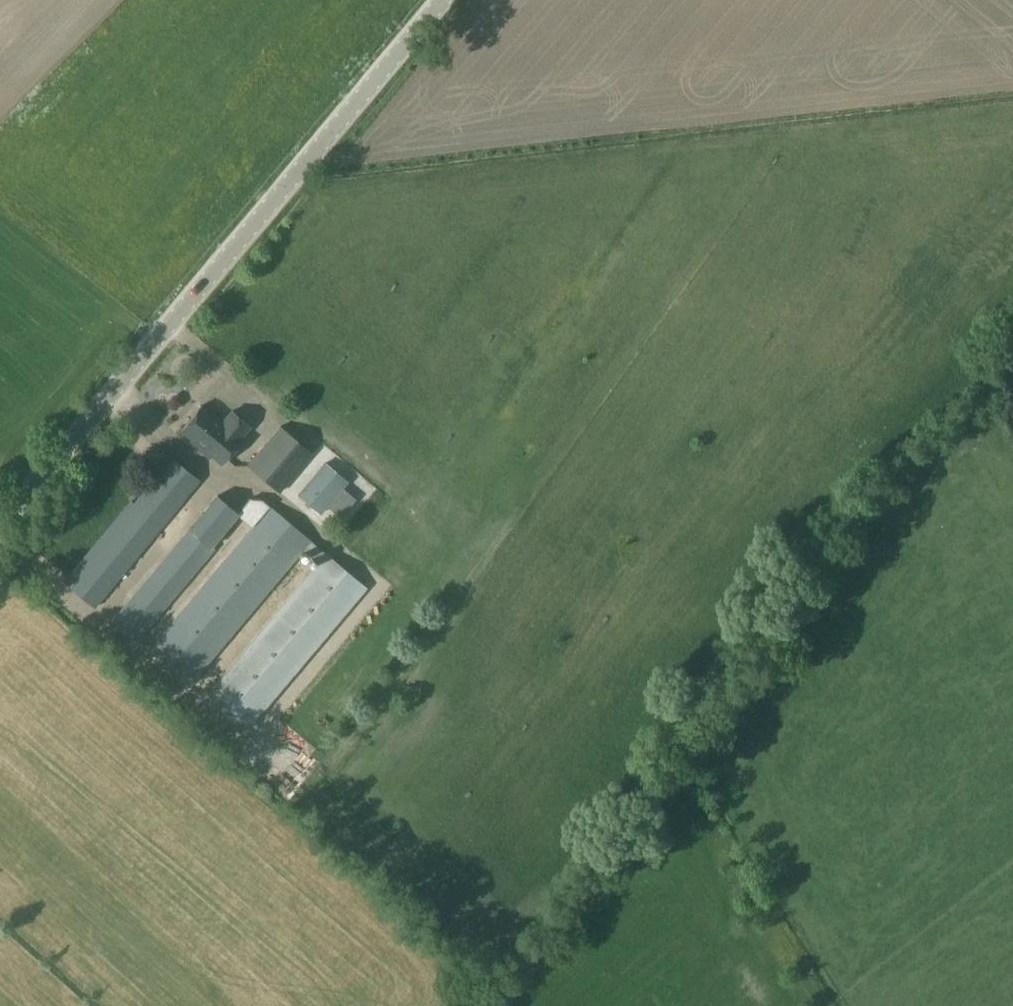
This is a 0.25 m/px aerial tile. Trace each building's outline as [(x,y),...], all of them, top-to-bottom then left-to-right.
[(194,440),(192,442),(211,458),(213,456),(222,463),(243,438),(241,437),(249,427),(230,412),(222,422),(202,405),(181,430),(194,440)] [(279,493),(313,453),(279,425),(246,465),(279,493)] [(59,587),(91,613),(200,480),(171,456),(133,502),(130,500),(59,587)] [(324,462),(297,494),(320,514),(348,482),(324,462)] [(247,499),(237,512),(216,494),(187,529),(186,528),(109,620),(137,642),(215,549),(212,547),(237,515),(251,527),(153,644),(194,679),(298,556),(314,570),(209,691),(252,726),(369,588),(311,540),(261,498),(255,505),(247,499)]
